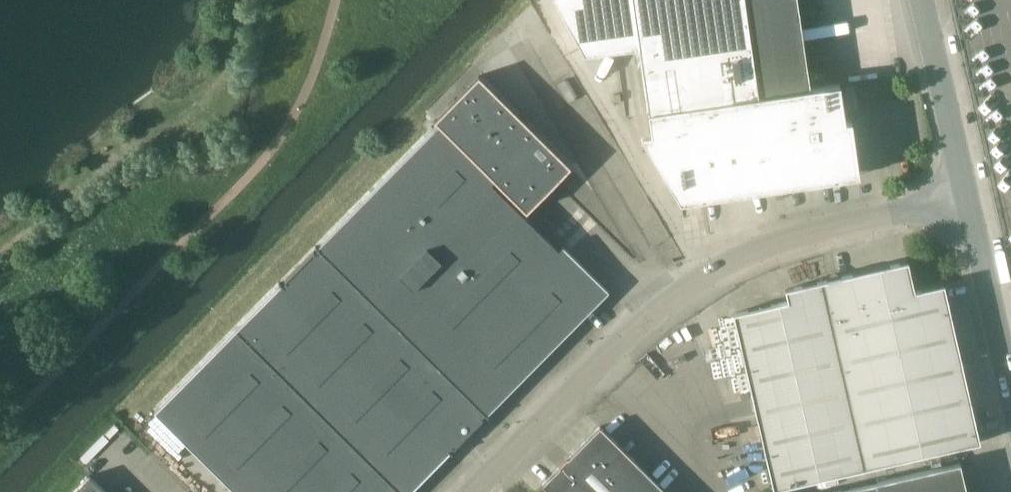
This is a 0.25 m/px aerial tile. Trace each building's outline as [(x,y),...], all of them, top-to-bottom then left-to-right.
[(583,55),(637,47),(650,135),(643,135),(671,182),(678,181),(673,150),(695,147),(703,200),(835,180),(832,159),(855,155),(850,121),(844,122),(839,84),(801,90),(788,0),(554,0),(583,55)] [(957,10),(960,24),(1010,12),(1010,8),(1009,0),(1003,0),(957,10)] [(959,26),(963,44),(1010,33),(1010,14),(959,26)] [(154,413),(235,491),(410,491),(607,292),(562,246),(557,250),(490,184),(494,181),(525,212),(570,167),(478,76),(433,121),(437,125),(154,413)] [(914,291),(907,262),(784,289),(786,301),(732,314),(772,490),(979,442),(943,285),(914,291)] [(599,427),(567,459),(566,458),(558,466),(559,467),(542,485),(549,491),(665,491),(599,427)] [(959,463),(832,491),(966,491),(959,463)] [(89,477),(73,491),(104,491),(89,477)]
